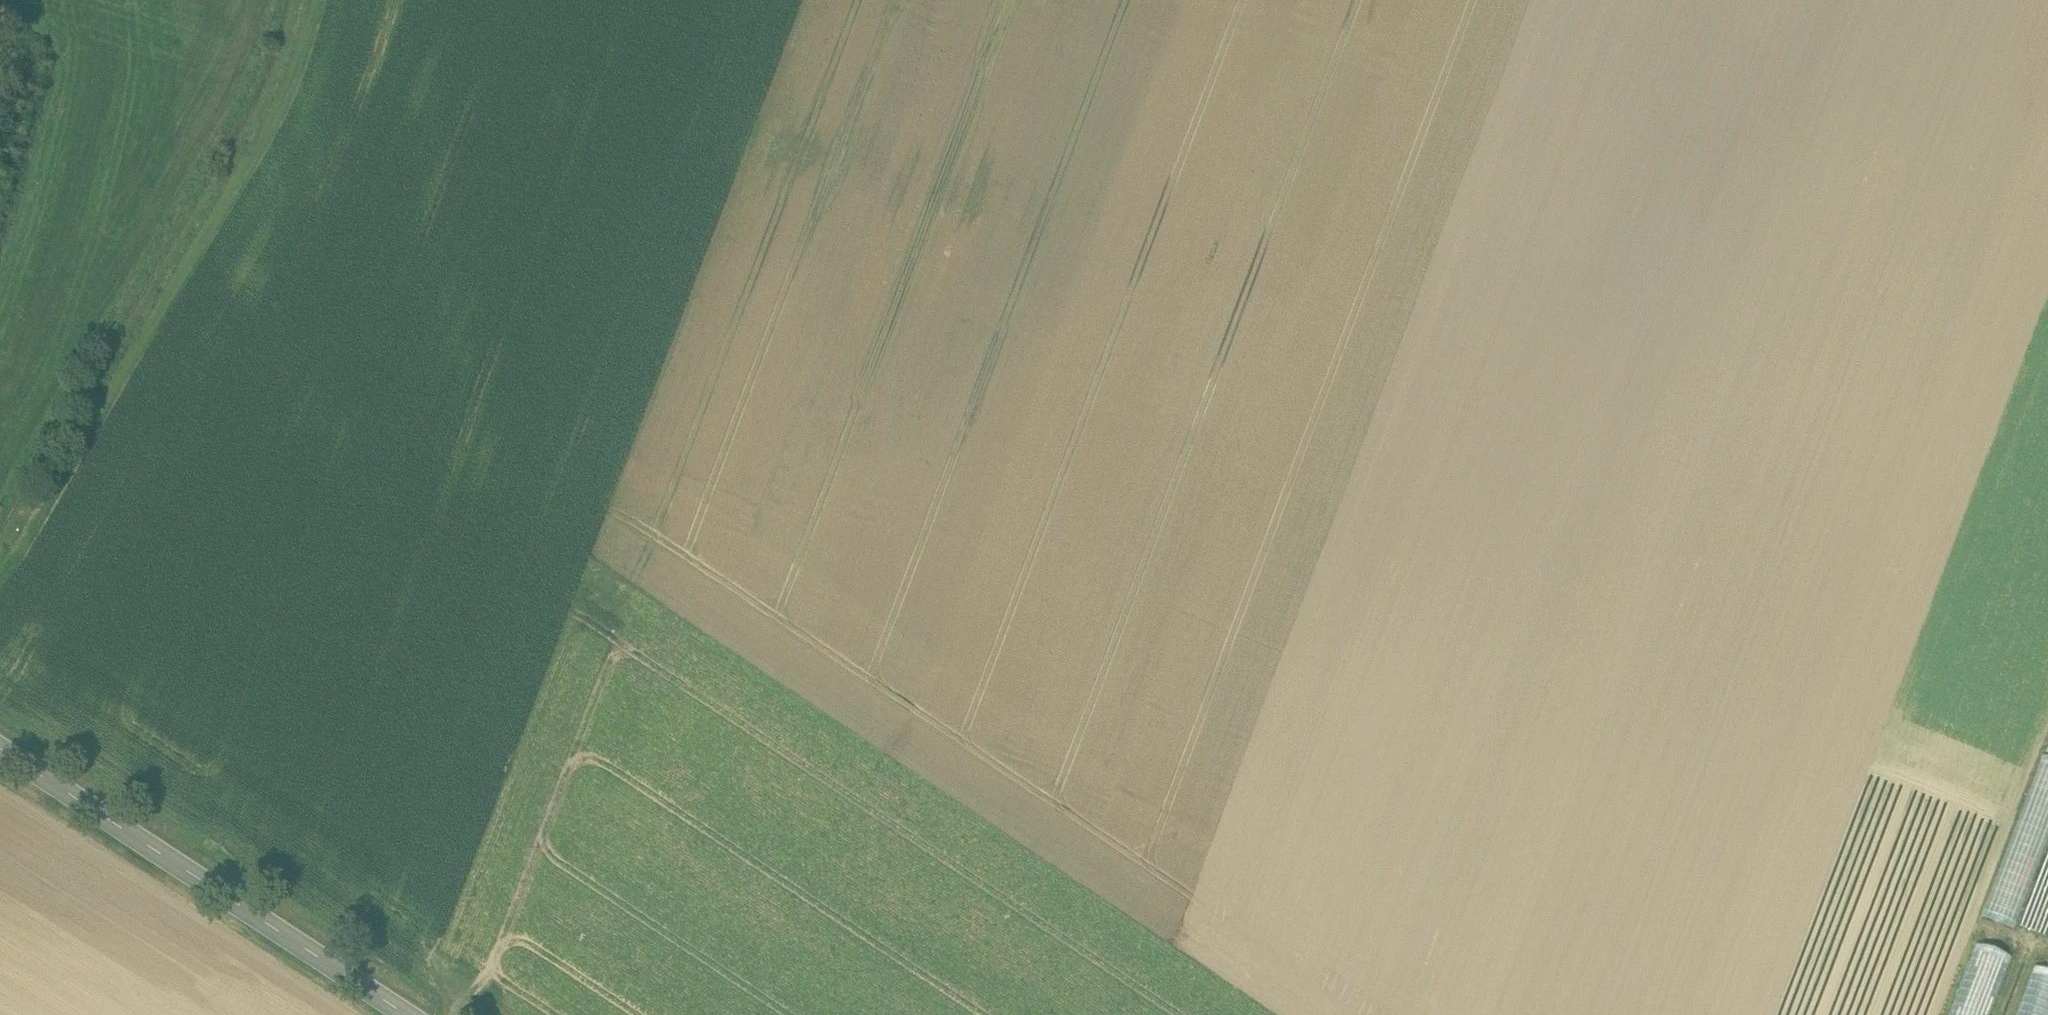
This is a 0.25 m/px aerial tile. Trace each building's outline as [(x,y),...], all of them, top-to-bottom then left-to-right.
[(1947,1014),(1986,1014),(2008,953),(1973,941),(1947,1014)] [(2013,1014),(2047,1014),(2047,968),(2031,963),(2013,1014)]
